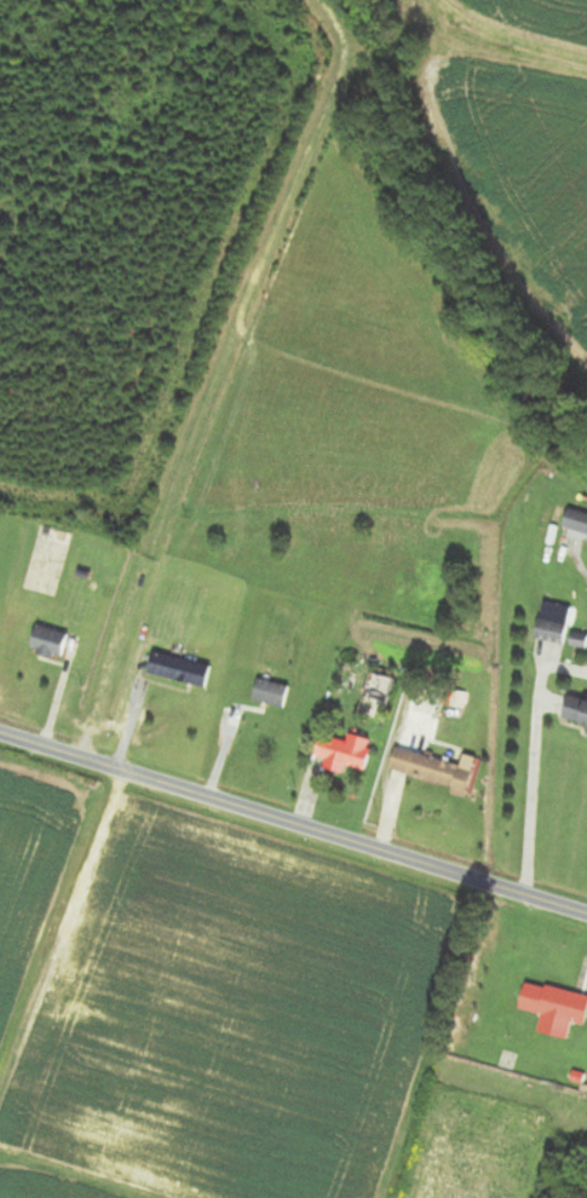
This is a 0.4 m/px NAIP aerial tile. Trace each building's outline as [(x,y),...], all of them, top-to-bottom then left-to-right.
[(572,510),(567,530),(586,535),(586,513),(572,510)] [(566,646),(571,627),(543,619),(537,638),(566,646)] [(71,636),(40,626),(33,651),(64,661),(71,636)] [(213,665),(154,655),(151,677),(209,687),(213,665)] [(292,687),(261,680),(255,701),(286,709),(292,687)] [(571,696),(564,722),(586,728),(586,700),(571,696)] [(375,742),(353,736),(351,744),(324,736),(318,757),(330,760),(327,769),(346,774),(349,766),(367,771),(375,742)] [(456,788),(454,795),(471,799),(480,760),(465,756),(463,765),(398,749),(392,772),(456,788)] [(574,1039),(577,1024),(586,1027),(586,1024),(586,994),(529,981),(523,1008),(545,1013),(541,1032),(574,1039)]
